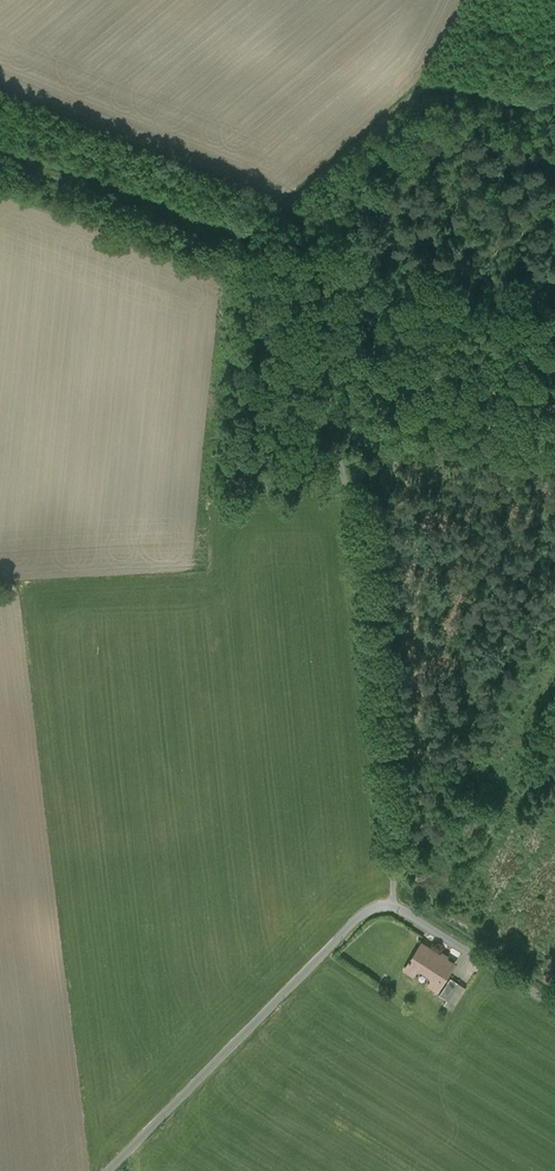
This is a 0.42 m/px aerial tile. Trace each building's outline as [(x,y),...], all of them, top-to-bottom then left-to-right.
[(454,962),(422,941),(404,967),(413,973),(413,972),(413,971),(416,967),(421,966),(425,969),(424,969),(431,973),(432,978),(428,983),(437,988),(454,962)] [(450,975),(440,992),(448,998),(458,981),(450,975)]
